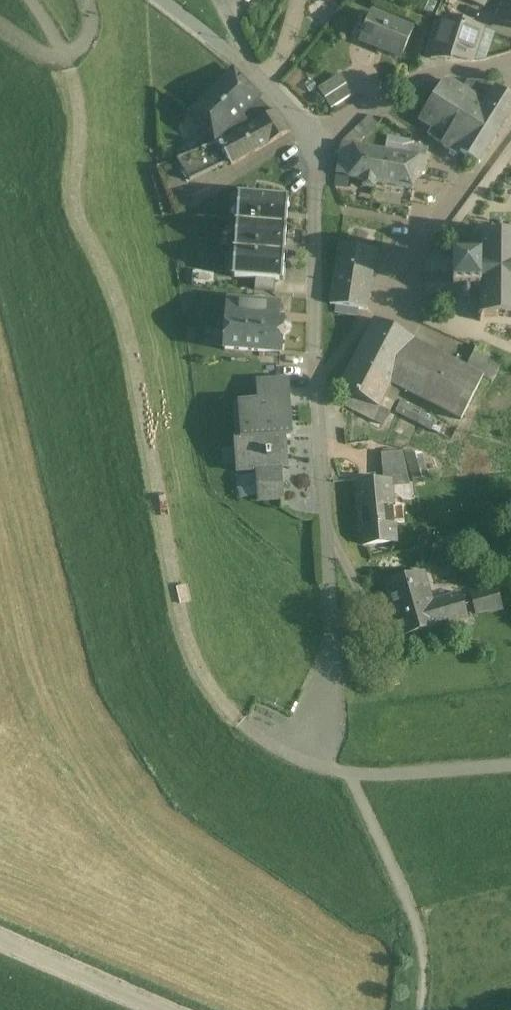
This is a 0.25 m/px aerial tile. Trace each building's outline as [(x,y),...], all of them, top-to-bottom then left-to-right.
[(497,19),(510,25),(510,0),(506,0),(497,19)] [(412,31),(371,14),(360,40),(401,58),(412,31)] [(481,30),(445,17),(432,57),(471,59),(481,30)] [(259,99),(233,73),(191,115),(217,141),(259,99)] [(338,76),(318,89),(331,109),(351,96),(338,76)] [(462,89),(450,82),(443,84),(420,120),(433,128),(428,136),(443,145),(442,146),(456,155),(458,152),(457,151),(496,90),(486,83),(467,82),(462,89)] [(457,151),(458,152),(478,164),(510,112),(510,99),(496,90),(457,151)] [(259,99),(217,141),(219,143),(220,143),(247,130),(252,128),(253,127),(275,113),(273,110),(271,111),(259,99)] [(252,128),(247,130),(220,143),(219,143),(205,149),(210,159),(218,160),(226,157),(231,165),(232,166),(289,133),(275,113),(253,127),(252,128)] [(369,116),(354,131),(363,141),(378,126),(369,116)] [(418,158),(342,144),(337,170),(347,179),(413,190),(418,158)] [(205,149),(177,159),(190,181),(223,167),(231,165),(226,157),(218,160),(210,159),(205,149)] [(238,195),(236,223),(286,226),(288,198),(238,195)] [(236,223),(234,250),(284,253),(286,226),(236,223)] [(453,263),(453,291),(463,291),(461,295),(462,298),(466,299),(470,298),(471,295),(469,291),(475,291),(475,295),(479,295),(479,315),(476,318),(479,321),(483,317),(510,317),(510,236),(483,236),(479,232),(476,236),(481,240),(481,261),(476,261),(476,263),(453,263)] [(376,250),(339,245),(330,305),(335,306),(359,309),(367,310),(376,250)] [(284,253),(234,250),(232,278),(283,282),(284,253)] [(280,306),(227,302),(224,351),(282,355),(283,334),(286,333),(288,332),(289,330),(289,328),(288,325),(287,323),(285,323),(278,322),(280,306)] [(359,309),(335,306),(334,313),(358,317),(359,309)] [(414,339),(373,318),(351,361),(392,381),(414,339)] [(466,366),(414,339),(392,381),(461,417),(484,375),(466,366)] [(466,366),(484,375),(499,383),(508,365),(475,349),(466,366)] [(392,381),(351,361),(339,385),(352,391),(379,406),(392,381)] [(288,382),(259,384),(260,404),(289,402),(288,382)] [(379,406),(352,391),(345,406),(384,425),(391,411),(379,406)] [(446,422),(400,398),(393,411),(440,435),(446,422)] [(260,404),(241,405),(243,441),(236,441),(239,474),(261,472),(261,483),(282,482),(281,464),(287,463),(286,439),(291,439),(289,402),(260,404)] [(422,450),(401,452),(409,479),(430,477),(422,450)] [(401,452),(381,454),(383,480),(391,480),(392,501),(414,499),(409,479),(401,452)] [(383,480),(358,483),(360,511),(393,508),(392,501),(391,480),(383,480)] [(282,482),(261,483),(262,501),(283,500),(282,482)] [(393,508),(360,511),(363,543),(396,540),(393,508)] [(424,570),(384,581),(391,607),(422,599),(425,608),(434,606),(433,601),(424,570)] [(495,587),(471,593),(477,613),(501,607),(495,587)] [(461,593),(433,601),(434,606),(440,627),(468,619),(461,593)] [(422,599),(391,607),(400,638),(440,627),(434,606),(425,608),(422,599)]
